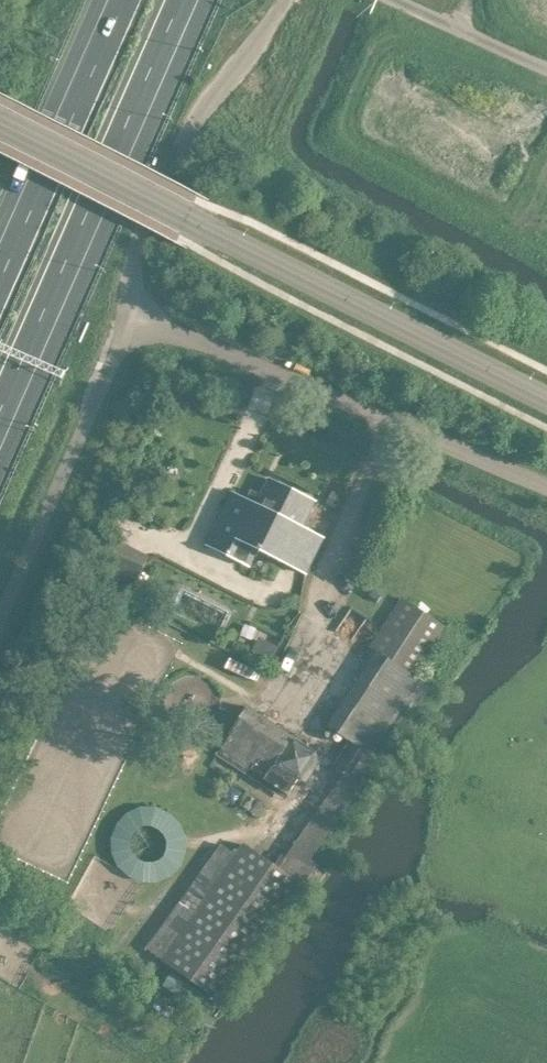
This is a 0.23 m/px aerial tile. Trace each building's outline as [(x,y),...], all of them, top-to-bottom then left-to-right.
[(256,549),(305,572),(323,536),(302,525),(315,499),(269,476),(256,502),(233,490),(207,542),(249,563),(256,549)] [(327,500),(335,504),(341,493),(332,489),(327,500)] [(84,562),(133,587),(149,556),(100,531),(84,562)] [(371,656),(325,723),(349,739),(352,741),(335,767),(344,773),(361,785),(362,785),(380,756),(371,750),(401,708),(410,714),(430,686),(426,683),(415,676),(448,626),(401,596),(370,642),(378,647),(371,656)] [(246,704),(220,748),(288,791),(296,780),(314,750),(316,748),(294,734),(246,704)] [(200,910),(163,960),(225,1002),(316,866),(309,861),(338,817),(322,806),(277,872),(243,849),(237,857),(220,846),(182,897),(200,910)]
